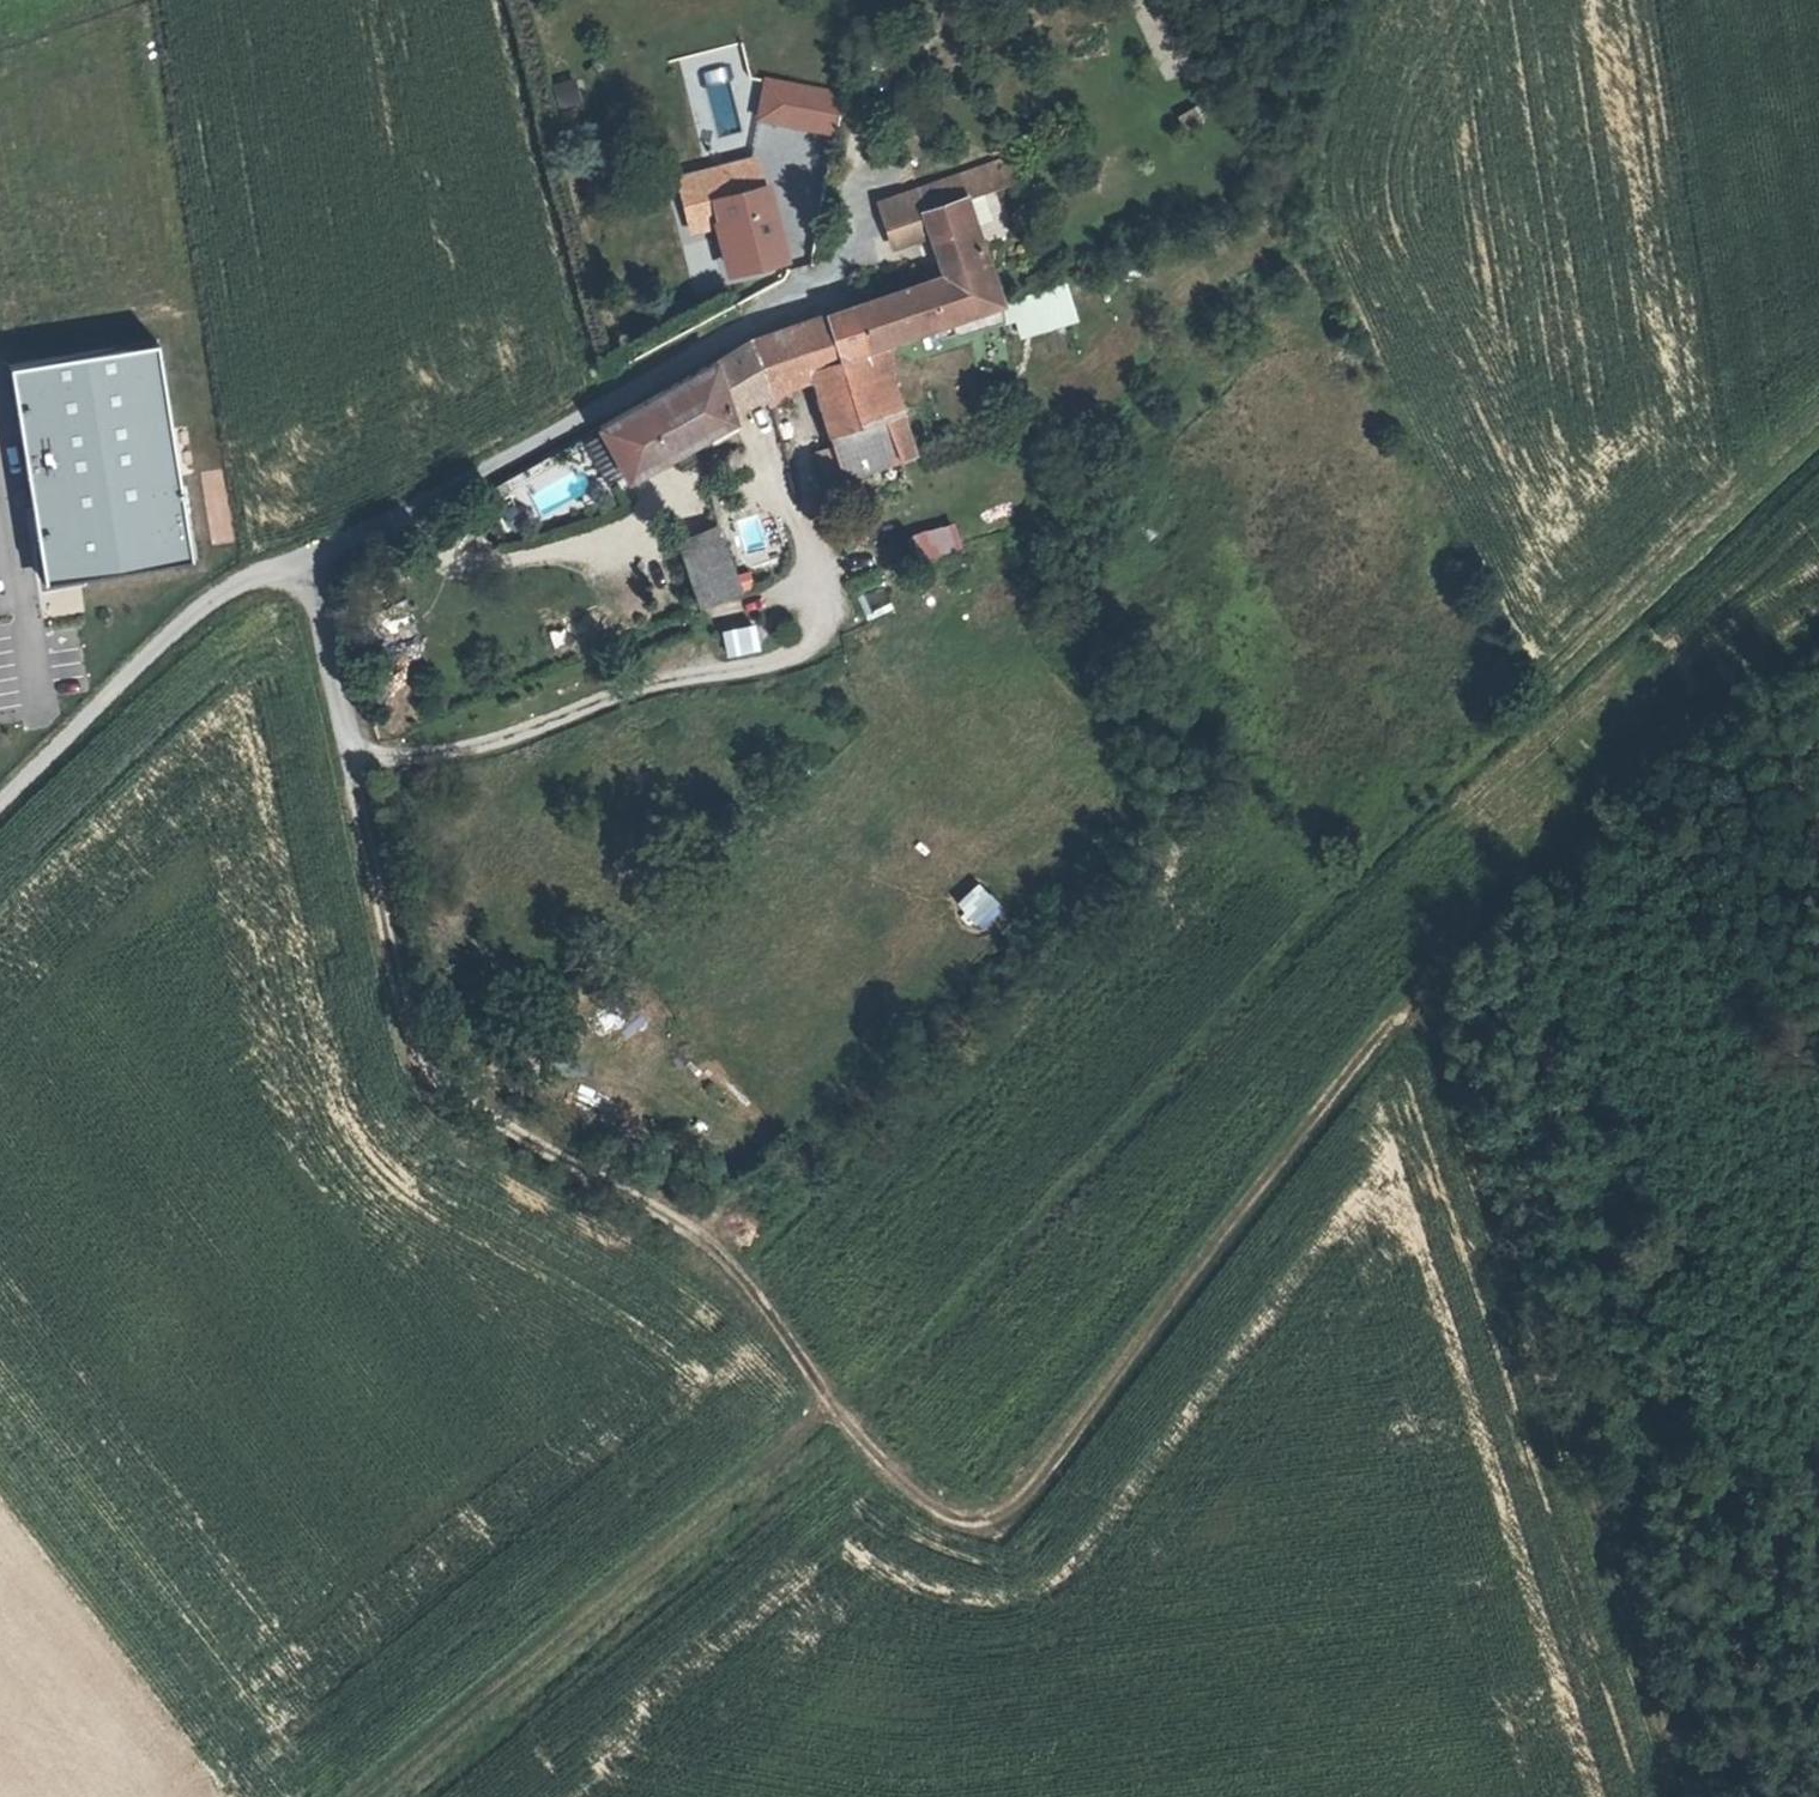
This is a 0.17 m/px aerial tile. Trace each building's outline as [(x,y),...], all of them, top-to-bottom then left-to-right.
[(842,91),(765,75),(756,118),(833,134),(842,91)] [(1177,114),(1183,130),(1208,120),(1201,104),(1177,114)] [(764,152),(676,175),(691,233),(715,236),(730,292),(803,272),(777,177),(771,178),(764,152)] [(999,158),(957,172),(964,192),(1006,178),(999,158)] [(940,271),(924,277),(934,305),(966,295),(970,309),(978,306),(989,362),(1012,360),(1001,308),(976,230),(964,192),(957,172),(876,200),(890,242),(926,230),(940,271)] [(934,305),(924,277),(854,301),(866,342),(880,338),(939,319),(934,305)] [(1003,301),(1015,340),(1077,322),(1066,283),(1003,301)] [(966,295),(934,305),(939,319),(970,309),(966,295)] [(829,310),(842,350),(866,342),(854,301),(829,310)] [(842,350),(829,310),(748,338),(757,389),(755,390),(760,403),(783,395),(778,380),(809,371),(832,444),(818,449),(826,476),(916,446),(903,406),(864,418),(855,390),(842,350)] [(748,338),(711,359),(725,408),(755,390),(757,389),(748,338)] [(155,345),(9,369),(43,579),(189,555),(155,345)] [(711,359),(669,383),(696,433),(727,415),(725,408),(711,359)] [(864,418),(903,406),(894,378),(855,390),(864,418)] [(669,383),(594,425),(621,475),(696,433),(669,383)] [(702,602),(741,589),(719,522),(679,536),(702,602)] [(914,563),(962,548),(953,522),(906,537),(914,563)] [(726,657),(759,650),(753,622),(720,628),(726,657)] [(975,925),(998,903),(977,881),(954,903),(975,925)]
